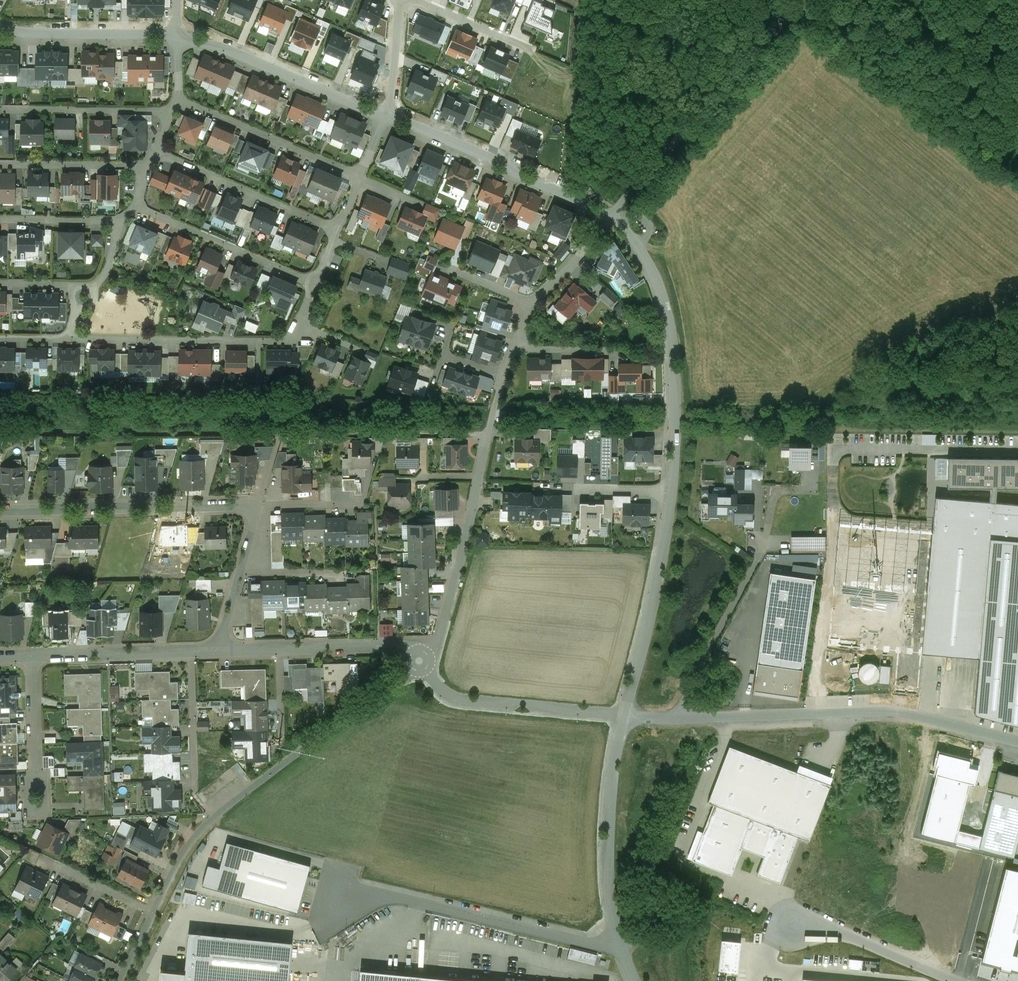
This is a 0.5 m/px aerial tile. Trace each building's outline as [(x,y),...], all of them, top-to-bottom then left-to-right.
[(137,15),(137,17),(146,17),(146,0),(128,0),(128,8),(128,15),(137,15)] [(146,17),(155,17),(155,15),(163,15),(163,7),(163,0),(146,0),(146,17)] [(201,5),(199,10),(213,16),(219,0),(190,0),(201,5)] [(228,12),(248,21),(254,6),(257,0),(233,0),(228,12)] [(254,6),(261,8),(264,0),(257,0),(254,6)] [(358,18),(375,25),(376,25),(379,17),(384,6),(369,0),(366,0),(358,18)] [(448,1),(469,10),(473,0),(449,0),(448,1)] [(491,6),(509,14),(514,1),(515,0),(493,0),(491,6)] [(535,0),(534,0),(532,5),(528,12),(524,22),(552,35),(551,20),(555,11),(542,5),(542,3),(535,0)] [(532,5),(524,1),(522,5),(528,7),(526,11),(528,12),(532,5)] [(284,10),(268,4),(259,26),(279,34),(285,20),(288,12),(284,10)] [(335,10),(349,14),(351,9),(337,4),(335,10)] [(288,12),(285,20),(292,23),(298,10),(286,5),(284,10),(288,12)] [(318,15),(325,17),(328,9),(321,7),(318,15)] [(444,26),(420,16),(417,25),(414,31),(416,32),(422,34),(421,36),(429,39),(429,38),(437,41),(444,26)] [(387,21),(379,17),(376,25),(375,25),(373,32),(386,38),(387,21)] [(316,25),(300,18),(290,40),(295,42),(295,44),(306,49),(307,47),(311,49),(317,35),(320,27),(316,25)] [(320,27),(317,35),(323,38),(330,24),(318,18),(316,25),(320,27)] [(414,31),(417,25),(409,22),(408,34),(414,37),(416,32),(414,31)] [(450,29),(444,26),(437,41),(444,44),(450,29)] [(478,39),(456,30),(446,54),(456,58),(458,54),(468,59),(469,59),(475,45),(478,39)] [(352,42),(350,46),(357,49),(358,47),(362,38),(347,31),(343,38),(352,42)] [(343,38),(333,33),(324,53),(343,61),(350,46),(352,42),(343,38)] [(362,48),(373,53),(377,44),(362,38),(358,47),(362,48)] [(273,53),(276,45),(270,43),(267,52),(273,53)] [(484,49),(475,45),(469,59),(468,59),(467,61),(477,65),(484,49)] [(483,66),(502,74),(508,59),(510,55),(491,47),(483,66)] [(349,77),(370,86),(380,65),(374,62),(377,55),(373,53),(362,48),(349,77)] [(11,51),(5,51),(4,75),(17,75),(18,75),(18,68),(18,52),(11,52),(11,51)] [(45,52),(42,55),(37,55),(37,68),(37,78),(38,78),(51,78),(52,52),(45,52)] [(61,55),(58,52),(52,52),(51,78),(66,79),(66,69),(67,55),(61,55)] [(98,52),(83,52),(83,69),(83,75),(97,75),(98,55),(98,52)] [(98,55),(97,75),(97,78),(105,78),(107,80),(110,80),(112,78),(113,78),(113,76),(114,62),(114,55),(98,55)] [(142,59),(130,59),(130,56),(129,56),(129,70),(130,70),(130,72),(129,72),(129,81),(146,81),(147,56),(142,56),(142,59)] [(152,56),(147,56),(146,81),(162,81),(162,75),(163,57),(161,57),(161,59),(152,59),(152,56)] [(219,62),(204,56),(202,61),(196,76),(211,82),(219,62)] [(202,61),(193,57),(186,74),(195,78),(196,76),(202,61)] [(518,63),(508,59),(502,74),(501,75),(511,79),(518,63)] [(123,62),(114,62),(113,76),(122,77),(122,72),(123,62)] [(234,68),(219,62),(211,82),(225,88),(226,87),(233,70),(234,68)] [(27,68),(18,68),(18,75),(17,75),(17,86),(27,86),(27,68)] [(37,68),(27,68),(27,86),(37,86),(38,78),(37,78),(37,68)] [(438,79),(437,80),(445,83),(448,75),(433,68),(429,75),(438,79)] [(76,69),(66,69),(66,79),(66,87),(75,87),(75,85),(76,69)] [(233,70),(226,87),(235,91),(238,84),(242,74),(233,70)] [(429,75),(416,70),(407,91),(428,100),(437,80),(438,79),(429,75)] [(267,83),(252,76),(247,88),(244,95),(244,96),(258,103),(267,83)] [(281,89),(267,83),(258,103),(272,109),(273,109),(278,96),(281,89)] [(247,88),(238,84),(235,91),(244,95),(247,88)] [(278,96),(273,109),(272,109),(271,112),(280,116),(281,117),(286,104),(288,100),(278,96)] [(311,101),(297,96),(292,107),(289,116),(302,122),(311,101)] [(468,104),(448,96),(440,115),(460,123),(462,119),(468,104)] [(503,98),(500,106),(506,109),(504,112),(514,116),(519,105),(503,98)] [(485,121),(498,127),(504,112),(506,109),(500,106),(486,100),(475,125),(482,128),(485,121)] [(325,107),(311,101),(302,122),(316,127),(320,119),(325,107)] [(469,103),(468,104),(462,119),(470,122),(476,106),(469,103)] [(286,104),(281,117),(280,116),(278,121),(285,124),(289,116),(292,107),(286,104)] [(338,122),(331,136),(344,142),(353,119),(341,114),(338,122)] [(134,116),(117,115),(117,126),(125,126),(126,122),(134,122),(134,116)] [(194,116),(190,115),(189,117),(185,116),(178,134),(186,137),(185,141),(194,145),(201,130),(204,122),(197,119),(198,118),(194,117),(194,116)] [(212,119),(206,117),(204,122),(201,130),(206,132),(212,119)] [(338,122),(330,118),(328,122),(322,136),(323,136),(324,133),(331,136),(338,122)] [(515,137),(517,128),(521,129),(523,121),(514,118),(509,135),(515,137)] [(0,119),(0,139),(6,139),(8,139),(8,135),(9,119),(0,119)] [(320,119),(316,127),(312,135),(321,139),(322,136),(328,122),(320,119)] [(353,119),(344,142),(356,147),(362,132),(366,125),(353,119)] [(39,120),(27,120),(27,123),(21,123),(21,139),(21,144),(22,144),(22,147),(32,147),(32,144),(43,144),(43,123),(39,123),(39,120)] [(74,120),(55,120),(55,138),(74,138),(74,120)] [(102,120),(96,120),(96,121),(91,121),(91,127),(90,127),(89,132),(91,132),(91,141),(98,141),(98,143),(109,143),(110,143),(110,128),(110,123),(102,122),(102,120)] [(134,122),(126,122),(125,126),(125,131),(123,134),(123,139),(125,141),(125,149),(128,149),(129,150),(133,150),(134,149),(145,149),(146,122),(134,122)] [(234,134),(216,126),(208,144),(226,152),(234,134)] [(117,128),(110,128),(110,143),(109,143),(109,146),(117,146),(117,128)] [(544,141),(518,131),(511,149),(536,159),(544,141)] [(362,132),(356,147),(363,150),(370,135),(362,132)] [(15,136),(8,135),(8,139),(6,139),(6,153),(15,153),(15,139),(15,136)] [(405,143),(392,137),(386,151),(381,162),(382,162),(404,171),(406,165),(405,164),(412,149),(413,146),(412,146),(413,145),(406,142),(405,143)] [(267,151),(248,142),(239,162),(251,167),(250,171),(257,174),(259,170),(267,151)] [(380,148),(375,161),(381,164),(382,162),(381,162),(386,151),(380,148)] [(412,149),(405,164),(406,165),(412,168),(419,152),(412,149)] [(444,158),(427,151),(418,171),(435,178),(444,158)] [(287,159),(282,157),(282,159),(280,159),(277,166),(279,166),(275,174),(282,177),(281,180),(290,184),(291,184),(298,168),(299,166),(292,163),(293,161),(287,159)] [(474,171),(455,163),(447,182),(466,190),(470,181),(474,171)] [(306,172),(298,168),(291,184),(290,184),(299,188),(306,172)] [(316,172),(308,169),(301,185),(308,189),(316,172)] [(341,179),(317,169),(316,172),(308,189),(308,190),(332,200),(338,187),(341,179)] [(419,174),(411,170),(404,187),(411,190),(419,174)] [(189,177),(175,171),(170,182),(166,190),(166,191),(172,193),(181,197),(189,177)] [(166,176),(155,172),(150,183),(166,191),(166,190),(170,182),(165,180),(166,176)] [(0,174),(0,202),(13,202),(14,202),(14,187),(14,174),(0,174)] [(36,175),(35,175),(29,175),(29,195),(47,195),(48,195),(48,187),(48,183),(46,183),(47,175),(41,175),(40,175),(36,175)] [(83,175),(62,175),(62,193),(81,193),(83,193),(83,185),(83,175)] [(116,176),(99,175),(99,181),(99,198),(115,198),(116,190),(117,190),(117,182),(116,182),(116,176)] [(603,179),(597,176),(592,187),(597,190),(603,179)] [(189,177),(181,197),(187,200),(195,203),(203,184),(189,177)] [(99,181),(90,180),(90,185),(90,198),(99,198),(99,181)] [(501,183),(494,180),(493,182),(486,180),(479,197),(493,203),(498,205),(499,203),(505,188),(500,185),(501,183)] [(470,181),(466,190),(462,197),(469,200),(476,184),(470,181)] [(90,185),(83,185),(83,193),(81,193),(81,203),(90,203),(90,198),(90,185)] [(22,188),(14,187),(14,202),(13,202),(13,205),(22,206),(22,188)] [(56,187),(48,187),(48,195),(47,195),(47,203),(56,203),(56,187)] [(338,187),(332,200),(331,203),(339,207),(346,190),(338,187)] [(217,194),(206,189),(199,205),(210,210),(217,194)] [(540,200),(520,191),(512,209),(519,213),(518,216),(530,221),(531,222),(535,211),(540,200)] [(181,197),(172,193),(171,195),(179,201),(181,197)] [(235,200),(226,196),(224,203),(221,202),(219,207),(217,208),(219,213),(218,216),(226,220),(227,217),(237,222),(238,222),(243,210),(242,209),(239,208),(242,200),(236,197),(235,200)] [(379,200),(367,196),(363,204),(361,208),(362,208),(360,212),(358,217),(369,222),(379,200)] [(187,200),(181,197),(179,201),(178,202),(179,202),(185,205),(187,200)] [(390,205),(379,200),(369,222),(381,227),(383,223),(385,218),(385,219),(387,214),(386,214),(390,205)] [(441,209),(427,203),(422,214),(422,216),(426,217),(435,221),(441,209)] [(498,205),(493,203),(487,217),(500,223),(507,206),(499,203),(498,205)] [(574,214),(554,206),(545,226),(552,229),(565,235),(567,231),(574,214)] [(277,215),(259,207),(256,213),(251,226),(269,234),(277,215)] [(243,210),(238,222),(237,222),(236,224),(243,227),(243,228),(251,211),(250,211),(250,212),(243,208),(242,209),(243,210)] [(422,214),(413,210),(413,211),(405,208),(398,226),(408,230),(409,228),(419,233),(426,217),(422,216),(422,214)] [(354,209),(346,229),(352,232),(358,217),(360,212),(354,209)] [(251,211),(243,228),(249,231),(251,226),(256,213),(251,211)] [(535,211),(531,222),(530,221),(527,228),(535,231),(542,215),(535,211)] [(473,224),(466,220),(462,229),(463,229),(460,237),(467,240),(473,224)] [(285,238),(283,243),(296,249),(305,227),(299,225),(292,223),(285,238)] [(383,223),(381,227),(375,239),(383,242),(390,226),(383,223)] [(462,229),(448,223),(446,227),(441,225),(439,230),(437,234),(442,236),(440,241),(455,247),(460,237),(463,229),(462,229)] [(157,234),(138,225),(129,245),(149,254),(152,247),(158,234),(157,234)] [(305,227),(296,249),(308,254),(317,234),(310,231),(311,230),(305,227)] [(565,235),(552,229),(550,235),(565,241),(569,232),(567,231),(565,235)] [(17,252),(17,259),(26,259),(26,258),(30,257),(40,255),(40,249),(43,249),(43,242),(43,236),(43,232),(36,230),(36,234),(31,234),(31,232),(18,236),(19,237),(19,249),(19,252),(17,252)] [(167,235),(158,232),(157,234),(158,234),(152,247),(160,250),(167,235)] [(83,233),(60,233),(59,256),(82,257),(83,233)] [(9,237),(8,250),(19,249),(19,237),(16,237),(17,234),(9,234),(9,237)] [(285,238),(276,234),(270,247),(280,251),(283,243),(285,238)] [(160,250),(160,252),(167,255),(174,238),(167,235),(160,250)] [(102,236),(92,236),(92,245),(102,245),(102,236)] [(190,241),(179,236),(178,240),(174,238),(167,255),(166,257),(184,265),(192,246),(189,244),(190,241)] [(0,237),(0,254),(9,254),(8,250),(9,237),(0,237)] [(614,241),(604,248),(605,249),(595,268),(601,271),(600,272),(605,274),(605,273),(614,277),(618,269),(630,288),(640,281),(614,241)] [(570,247),(564,242),(552,257),(559,260),(570,247)] [(499,252),(476,243),(469,261),(490,270),(491,271),(496,258),(499,252)] [(208,249),(206,249),(197,269),(209,274),(205,283),(211,286),(214,279),(212,279),(216,270),(222,256),(216,254),(215,252),(208,249)] [(439,259),(428,255),(425,260),(423,267),(431,270),(434,272),(439,259)] [(510,268),(507,275),(529,285),(537,266),(515,256),(510,268)] [(431,270),(423,267),(425,260),(420,258),(414,273),(429,279),(432,274),(430,273),(431,270)] [(505,262),(496,258),(491,271),(490,270),(488,274),(498,278),(499,275),(504,265),(505,262)] [(409,265),(392,259),(388,272),(405,278),(409,265)] [(597,273),(584,261),(581,265),(594,276),(597,273)] [(256,270),(238,262),(236,267),(230,281),(239,285),(243,283),(249,286),(256,270)] [(236,267),(229,263),(224,274),(223,278),(230,281),(236,267)] [(510,268),(504,265),(499,275),(506,278),(507,275),(510,268)] [(224,274),(216,270),(212,279),(214,279),(211,286),(218,289),(223,278),(224,274)] [(387,278),(365,270),(361,281),(351,277),(347,288),(358,292),(358,289),(380,297),(387,278)] [(461,288),(439,279),(440,277),(432,273),(432,274),(429,279),(423,293),(433,297),(432,300),(445,305),(447,301),(454,304),(461,288)] [(283,281),(273,277),(268,289),(273,292),(277,302),(276,305),(287,310),(289,303),(295,289),(290,287),(291,284),(283,281)] [(574,283),(555,307),(558,310),(567,317),(569,318),(580,304),(588,310),(594,303),(586,297),(588,295),(574,283)] [(618,299),(606,288),(599,296),(611,306),(616,300),(618,299)] [(42,294),(25,294),(25,303),(19,303),(18,303),(18,310),(25,310),(25,314),(32,314),(32,317),(41,317),(42,294)] [(58,294),(42,294),(41,317),(51,317),(51,314),(58,315),(58,303),(58,294)] [(507,304),(492,299),(490,305),(505,310),(507,304)] [(626,309),(616,300),(611,306),(620,315),(626,309)] [(66,303),(58,303),(58,315),(58,317),(59,317),(59,321),(66,321),(66,303)] [(211,305),(204,303),(201,309),(203,310),(201,316),(199,315),(194,326),(202,330),(203,327),(210,330),(211,328),(217,331),(220,323),(218,322),(220,318),(228,322),(229,322),(228,322),(231,314),(218,309),(217,306),(213,304),(211,305)] [(246,310),(235,305),(231,314),(228,322),(229,322),(239,326),(246,310)] [(505,310),(490,305),(486,314),(509,322),(512,312),(505,310)] [(553,316),(558,310),(555,307),(553,305),(548,311),(553,316)] [(567,317),(558,310),(553,316),(562,323),(567,317)] [(509,322),(486,314),(483,324),(499,329),(505,331),(509,322)] [(413,319),(406,317),(399,339),(413,344),(421,320),(414,318),(413,319)] [(558,325),(549,317),(545,322),(554,329),(558,325)] [(257,332),(261,325),(249,320),(246,328),(257,332)] [(421,320),(413,344),(427,349),(435,326),(428,324),(429,323),(421,320)] [(499,329),(483,324),(482,326),(481,329),(497,335),(499,329)] [(497,335),(481,329),(480,331),(482,332),(480,335),(491,339),(493,334),(497,335)] [(480,335),(479,335),(476,345),(499,352),(502,343),(491,339),(480,335)] [(322,345),(314,363),(331,371),(336,361),(339,352),(334,350),(334,349),(333,349),(329,347),(328,347),(328,348),(322,345)] [(499,352),(476,345),(473,354),(478,356),(489,359),(495,362),(499,352)] [(38,351),(35,351),(35,349),(27,348),(27,352),(26,366),(27,367),(33,367),(33,370),(40,371),(40,367),(46,367),(47,349),(38,349),(38,351)] [(79,349),(59,349),(59,359),(58,370),(59,370),(78,370),(78,366),(79,354),(79,349)] [(99,351),(91,351),(91,362),(93,362),(93,369),(108,369),(108,368),(113,368),(113,369),(113,354),(114,351),(105,351),(106,349),(99,349),(99,351)] [(0,350),(0,369),(14,369),(14,350),(0,350)] [(140,352),(129,352),(129,354),(129,372),(129,374),(144,374),(145,350),(140,350),(140,352)] [(160,352),(149,352),(149,350),(145,350),(144,374),(159,375),(160,357),(160,352)] [(196,350),(180,350),(179,356),(179,372),(179,374),(195,374),(196,350)] [(211,351),(196,350),(195,374),(210,375),(211,364),(211,351)] [(289,351),(268,351),(267,373),(270,373),(270,372),(280,372),(280,368),(289,369),(289,354),(289,351)] [(379,355),(368,351),(365,358),(366,358),(376,362),(379,355)] [(246,352),(227,352),(226,371),(228,373),(235,373),(237,371),(245,371),(246,355),(246,352)] [(129,354),(121,354),(120,372),(129,372),(129,354)] [(298,354),(289,354),(289,369),(289,371),(295,371),(298,363),(298,354)] [(255,355),(246,355),(245,371),(254,371),(255,355)] [(179,356),(168,356),(168,357),(169,372),(179,372),(179,356)] [(489,359),(478,356),(476,362),(487,366),(489,359)] [(168,357),(160,357),(159,375),(169,375),(169,372),(168,357)] [(365,362),(353,357),(345,377),(361,384),(368,366),(369,364),(365,362)] [(376,362),(366,358),(365,362),(369,364),(368,366),(373,369),(376,362)] [(550,382),(550,364),(550,359),(528,359),(528,379),(542,379),(542,382),(549,382),(549,383),(550,382)] [(573,359),(561,359),(561,373),(572,373),(572,360),(573,360),(573,359)] [(590,359),(584,359),(584,360),(573,360),(572,360),(572,373),(572,379),(573,379),(573,378),(584,378),(584,379),(590,379),(590,378),(602,378),(602,379),(602,373),(602,360),(590,360),(590,359)] [(336,361),(331,371),(329,375),(337,379),(344,364),(336,361)] [(220,364),(211,364),(210,375),(210,380),(220,380),(220,364)] [(561,379),(561,364),(550,364),(550,382),(561,382),(561,379)] [(650,365),(618,365),(618,375),(618,380),(619,380),(625,380),(637,380),(637,392),(650,392),(650,365)] [(402,369),(395,367),(389,386),(411,393),(416,378),(417,374),(410,372),(410,370),(403,368),(402,369)] [(464,373),(449,368),(443,384),(449,386),(448,389),(457,393),(464,373)] [(478,378),(464,373),(457,393),(466,396),(467,392),(473,395),(476,386),(479,378),(478,378)] [(488,378),(479,375),(478,378),(479,378),(476,386),(484,389),(488,378)] [(618,375),(608,375),(608,386),(608,393),(619,393),(619,380),(618,380),(618,375)] [(429,382),(416,378),(411,393),(424,397),(429,382)] [(619,403),(619,393),(608,393),(608,403),(619,403)] [(551,429),(534,429),(534,441),(538,441),(538,442),(551,442),(551,429)] [(36,434),(35,454),(43,454),(44,435),(36,434)] [(922,435),(922,444),(936,444),(936,435),(922,435)] [(612,437),(601,436),(600,478),(611,478),(611,475),(611,457),(612,437)] [(365,442),(356,442),(356,444),(355,449),(350,449),(348,450),(348,459),(342,459),(342,469),(349,469),(349,473),(358,473),(358,477),(365,477),(365,467),(369,467),(369,452),(373,452),(380,452),(384,438),(369,438),(369,444),(365,444),(365,442)] [(427,438),(409,438),(409,447),(418,447),(418,450),(427,450),(427,438)] [(461,438),(443,438),(443,446),(447,446),(447,445),(461,445),(461,438)] [(632,438),(625,438),(625,439),(625,459),(648,460),(652,460),(652,454),(653,438),(632,438)] [(523,441),(516,441),(515,461),(517,461),(529,461),(538,461),(538,442),(538,441),(534,441),(530,441),(531,440),(523,439),(523,441)] [(573,457),(577,457),(576,458),(585,458),(585,440),(573,440),(573,457)] [(224,442),(200,443),(200,455),(220,455),(224,442)] [(810,448),(809,460),(819,460),(819,444),(809,444),(809,448),(810,448)] [(461,445),(447,445),(447,446),(447,467),(465,466),(465,458),(466,457),(466,453),(465,452),(465,445),(461,445)] [(273,447),(255,447),(255,455),(256,455),(256,460),(269,460),(273,447)] [(409,447),(397,447),(397,467),(417,467),(418,450),(418,447),(409,447)] [(809,448),(790,448),(790,468),(806,468),(808,467),(809,465),(809,460),(810,448),(809,448)] [(177,449),(155,450),(155,458),(156,458),(156,467),(172,466),(177,449)] [(132,450),(117,450),(117,467),(127,467),(132,450)] [(286,452),(278,452),(273,468),(282,468),(282,466),(287,466),(286,452)] [(736,467),(741,457),(733,453),(728,462),(736,467)] [(40,454),(28,454),(28,470),(35,470),(40,454)] [(662,455),(652,454),(652,460),(648,460),(647,469),(661,470),(662,455)] [(255,455),(231,456),(232,467),(236,467),(236,484),(254,483),(253,473),(255,473),(256,472),(256,471),(256,470),(256,460),(256,455),(255,455)] [(573,457),(558,456),(558,475),(576,476),(576,458),(577,457),(573,457)] [(80,458),(66,458),(66,470),(76,470),(80,458)] [(156,467),(156,458),(155,458),(136,458),(136,490),(156,490),(156,467)] [(948,458),(948,459),(948,479),(948,488),(991,488),(997,488),(1017,489),(1017,459),(948,458)] [(935,479),(948,479),(948,459),(935,459),(935,479)] [(202,461),(181,461),(181,489),(203,489),(202,461)] [(287,466),(282,466),(282,468),(283,491),(310,491),(310,477),(301,477),(301,466),(287,466)] [(23,467),(2,468),(2,493),(23,492),(23,467)] [(110,468),(90,468),(91,475),(85,476),(85,487),(91,486),(91,491),(106,491),(107,492),(109,492),(110,492),(111,491),(112,490),(112,488),(112,487),(111,486),(110,468)] [(744,470),(735,469),(735,479),(744,479),(744,470)] [(63,492),(62,470),(49,470),(49,492),(63,492)] [(751,470),(751,478),(762,479),(763,470),(751,470)] [(395,478),(379,478),(379,490),(388,490),(388,487),(395,486),(395,478)] [(744,479),(735,479),(734,489),(744,490),(744,479)] [(395,486),(388,487),(388,490),(388,505),(399,505),(402,508),(406,508),(409,505),(409,485),(402,485),(401,487),(395,486)] [(724,488),(715,487),(712,490),(712,495),(709,495),(709,503),(708,515),(709,515),(718,516),(719,514),(734,515),(735,515),(735,504),(735,495),(726,495),(726,490),(724,488)] [(456,490),(440,491),(440,498),(434,498),(435,510),(453,509),(456,509),(456,503),(457,503),(456,490)] [(531,494),(504,493),(503,509),(509,510),(508,519),(518,519),(518,515),(529,516),(530,496),(531,496),(531,494)] [(571,495),(560,495),(560,497),(561,497),(560,513),(571,513),(571,495)] [(531,496),(530,496),(529,516),(529,518),(550,518),(550,522),(560,522),(560,513),(561,497),(560,497),(552,497),(552,499),(544,498),(544,496),(531,496)] [(631,496),(613,496),(613,500),(613,507),(614,507),(624,508),(624,505),(631,505),(631,496)] [(989,502),(936,497),(933,533),(922,652),(979,657),(990,538),(993,503),(989,502)] [(613,500),(604,499),(603,503),(604,503),(604,513),(601,513),(601,517),(612,518),(613,507),(613,500)] [(588,503),(580,503),(579,528),(592,528),(592,529),(601,529),(601,517),(601,513),(604,513),(604,503),(603,503),(595,503),(595,504),(588,504),(588,503)] [(709,503),(701,503),(701,520),(709,521),(709,515),(708,515),(709,503)] [(993,503),(990,538),(1017,541),(1017,505),(995,503),(993,503)] [(752,505),(735,504),(735,515),(734,515),(734,523),(744,523),(744,519),(751,519),(752,505)] [(631,505),(624,505),(624,508),(624,523),(632,523),(632,524),(640,525),(640,523),(648,524),(649,505),(631,505)] [(624,508),(614,507),(613,523),(624,523),(624,508)] [(453,509),(435,510),(435,518),(453,517),(453,509)] [(371,523),(370,513),(358,514),(358,522),(367,522),(367,523),(371,523)] [(571,513),(560,513),(560,522),(560,524),(571,524),(571,513)] [(303,515),(282,515),(282,532),(282,538),(283,538),(283,534),(295,534),(295,537),(304,537),(304,540),(303,515)] [(324,517),(303,518),(303,515),(304,540),(305,540),(305,537),(316,537),(316,540),(325,540),(325,543),(324,517)] [(345,520),(325,520),(325,517),(324,517),(325,543),(326,543),(326,539),(337,539),(337,542),(346,542),(346,545),(345,520)] [(358,522),(346,523),(346,520),(345,520),(346,545),(347,545),(347,544),(358,544),(359,545),(367,545),(367,523),(367,522),(358,522)] [(432,524),(411,525),(411,539),(433,538),(432,524)] [(159,547),(187,546),(187,544),(187,527),(187,525),(162,526),(159,537),(159,547)] [(918,696),(922,652),(933,533),(839,525),(828,646),(898,652),(894,693),(918,696)] [(97,527),(70,527),(70,537),(71,537),(71,542),(72,547),(98,547),(97,527)] [(187,527),(187,544),(195,544),(198,533),(200,527),(187,527)] [(50,528),(25,528),(26,557),(27,557),(27,555),(43,555),(43,545),(48,545),(47,536),(50,536),(50,528)] [(226,548),(225,528),(205,528),(205,532),(205,545),(214,545),(214,548),(226,548)] [(17,532),(5,533),(5,547),(5,551),(12,551),(17,532)] [(195,544),(195,545),(205,545),(205,532),(198,533),(195,544)] [(485,534),(477,534),(477,545),(488,545),(488,537),(485,534)] [(433,538),(411,539),(412,553),(433,552),(433,538)] [(792,539),(792,551),(825,551),(825,538),(792,539)] [(990,538),(979,657),(974,713),(1017,725),(1017,541),(990,538)] [(71,542),(56,543),(55,545),(52,556),(72,556),(72,547),(71,542)] [(48,545),(43,545),(43,555),(43,560),(51,560),(52,556),(55,545),(48,545)] [(433,552),(412,553),(412,567),(426,567),(434,567),(433,552)] [(793,565),(791,576),(815,579),(816,568),(793,565)] [(412,567),(404,568),(405,582),(426,581),(426,567),(412,567)] [(753,693),(797,699),(815,579),(791,576),(770,573),(753,693)] [(369,574),(360,575),(360,576),(356,578),(360,581),(360,585),(369,585),(369,574)] [(211,579),(195,579),(196,592),(211,592),(211,579)] [(262,583),(262,580),(248,580),(249,597),(251,596),(263,596),(262,583)] [(426,581),(405,582),(405,596),(427,595),(426,581)] [(284,582),(262,583),(263,596),(263,602),(263,605),(264,605),(264,602),(276,602),(276,605),(284,605),(284,607),(285,607),(284,582)] [(305,584),(284,585),(284,582),(285,607),(285,604),(297,604),(297,607),(305,607),(305,609),(306,609),(305,584)] [(326,586),(305,587),(305,584),(306,609),(306,606),(318,606),(318,609),(326,609),(327,612),(326,586)] [(360,585),(347,586),(348,611),(349,611),(349,607),(360,607),(360,608),(369,608),(369,585),(360,585)] [(347,589),(326,589),(326,586),(327,612),(327,609),(339,608),(339,611),(348,611),(347,586),(347,589)] [(180,595),(159,595),(159,612),(161,612),(161,613),(175,612),(180,595)] [(427,595),(405,596),(406,610),(427,609),(427,595)] [(207,599),(187,600),(188,628),(208,627),(207,599)] [(39,602),(25,603),(25,617),(35,617),(39,602)] [(101,608),(90,609),(90,619),(86,619),(87,637),(102,636),(101,608)] [(116,608),(101,608),(102,636),(114,636),(113,626),(117,626),(116,608)] [(427,609),(406,610),(406,624),(427,624),(427,609)] [(86,610),(73,610),(73,612),(74,627),(81,626),(86,610)] [(73,612),(44,613),(44,626),(55,625),(55,638),(68,638),(67,627),(74,627),(73,612)] [(159,612),(141,613),(141,622),(142,622),(142,635),(161,634),(161,613),(161,612),(159,612)] [(21,615),(4,615),(4,623),(1,623),(2,640),(22,639),(21,615)] [(382,623),(382,634),(394,634),(394,623),(382,623)] [(862,681),(865,682),(868,683),(871,683),(873,682),(876,680),(877,678),(879,676),(879,673),(879,670),(878,667),(876,665),(874,663),(871,662),(868,662),(865,663),(863,664),(860,666),(859,668),(858,671),(858,674),(859,677),(860,679),(862,681)] [(357,663),(349,664),(349,675),(358,675),(357,663)] [(349,664),(323,664),(323,668),(324,680),(339,680),(339,692),(337,692),(350,692),(350,679),(349,679),(349,675),(349,664)] [(305,665),(289,665),(289,675),(293,675),(293,669),(305,669),(305,665)] [(889,684),(890,666),(880,665),(879,683),(889,684)] [(305,669),(293,669),(293,675),(294,685),(311,684),(311,701),(318,700),(324,700),(324,680),(323,668),(322,668),(322,670),(311,670),(311,668),(305,669)] [(264,670),(221,671),(222,682),(231,682),(231,686),(244,686),(244,700),(265,700),(264,670)] [(168,673),(142,673),(142,687),(152,686),(153,700),(169,699),(177,699),(176,683),(169,683),(168,673)] [(99,674),(65,675),(66,691),(79,691),(80,702),(100,702),(99,674)] [(289,675),(283,675),(284,694),(294,693),(294,685),(293,675),(289,675)] [(358,675),(349,675),(349,679),(350,679),(350,692),(358,692),(358,675)] [(0,677),(0,718),(10,718),(9,712),(15,712),(15,698),(18,697),(18,693),(15,693),(14,677),(0,677)] [(121,701),(121,685),(112,685),(112,701),(121,701)] [(304,688),(301,699),(307,701),(310,689),(304,688)] [(153,700),(143,700),(143,714),(153,714),(153,719),(154,727),(170,726),(178,726),(177,710),(170,710),(169,699),(153,700)] [(244,700),(232,701),(232,713),(245,713),(246,730),(266,730),(265,700),(244,700)] [(324,700),(318,700),(318,705),(315,706),(316,710),(318,710),(324,710),(324,700)] [(80,709),(67,709),(68,725),(83,724),(84,736),(101,735),(100,708),(80,709)] [(0,724),(0,744),(17,743),(16,724),(10,724),(0,724)] [(154,727),(144,727),(144,741),(154,740),(155,753),(171,753),(178,753),(178,737),(170,737),(170,726),(154,727)] [(246,730),(232,731),(232,743),(247,743),(248,760),(267,760),(266,732),(266,730),(246,730)] [(101,741),(85,742),(67,742),(68,757),(84,757),(85,770),(102,769),(101,741)] [(0,744),(0,754),(0,763),(17,763),(17,743),(0,744)] [(830,784),(729,746),(708,802),(714,805),(798,837),(809,841),(830,784)] [(155,753),(144,754),(145,780),(172,780),(179,779),(179,763),(172,764),(171,753),(155,753)] [(969,763),(939,755),(935,768),(938,768),(921,834),(979,848),(982,837),(958,831),(970,785),(974,786),(977,771),(968,769),(969,763)] [(244,772),(237,763),(231,767),(238,777),(244,772)] [(231,767),(224,772),(231,782),(238,777),(231,767)] [(115,780),(125,779),(125,771),(114,772),(115,780)] [(999,771),(982,837),(979,848),(1013,857),(1017,838),(1017,776),(999,771)] [(224,772),(218,777),(225,787),(231,782),(224,772)] [(0,775),(0,811),(16,811),(15,775),(0,775)] [(85,775),(68,776),(69,790),(85,790),(85,802),(103,802),(102,775),(85,775)] [(218,777),(212,782),(219,791),(225,787),(218,777)] [(172,780),(145,780),(146,794),(155,794),(156,806),(156,807),(180,806),(180,790),(172,790),(172,780)] [(212,782),(205,787),(212,796),(219,791),(212,782)] [(212,796),(205,787),(199,792),(206,801),(212,796)] [(206,801),(199,792),(196,794),(203,804),(206,801)] [(155,794),(146,794),(147,807),(156,806),(155,794)] [(115,814),(127,813),(126,801),(115,802),(115,814)] [(798,837),(714,805),(693,860),(731,875),(741,847),(765,856),(758,875),(780,883),(798,837)] [(81,819),(68,819),(62,831),(67,833),(67,834),(72,837),(81,819)] [(62,831),(48,824),(38,844),(39,844),(41,841),(49,844),(47,848),(57,853),(67,834),(67,833),(62,831)] [(169,829),(158,824),(154,834),(164,839),(169,829)] [(139,830),(131,826),(126,836),(129,838),(134,841),(139,830)] [(154,834),(140,827),(139,830),(134,841),(132,843),(156,855),(164,839),(154,834)] [(126,836),(117,832),(111,844),(114,846),(114,845),(122,849),(123,850),(129,838),(126,836)] [(201,852),(206,845),(203,843),(198,850),(201,852)] [(310,866),(227,843),(220,869),(208,865),(202,885),(297,912),(310,866)] [(109,845),(105,853),(109,855),(113,848),(109,845)] [(122,849),(114,845),(113,848),(109,855),(117,859),(122,849)] [(41,854),(30,848),(25,853),(38,860),(41,854)] [(138,857),(125,850),(122,858),(127,860),(135,864),(138,857)] [(38,860),(25,853),(21,858),(35,865),(38,860)] [(135,864),(127,860),(119,876),(140,887),(148,871),(135,864)] [(26,866),(15,889),(26,894),(37,872),(26,866)] [(983,962),(1017,970),(1017,873),(1006,870),(983,962)] [(37,872),(26,894),(38,900),(49,878),(37,872)] [(195,889),(198,879),(187,876),(184,887),(195,889)] [(53,883),(46,897),(53,900),(59,886),(53,883)] [(85,896),(65,886),(62,893),(59,892),(55,901),(64,905),(63,908),(76,914),(85,896)] [(197,895),(185,892),(182,903),(194,906),(197,895)] [(88,924),(88,925),(100,931),(110,911),(104,909),(103,905),(99,903),(94,914),(88,924)] [(85,909),(80,920),(88,924),(94,914),(85,909)] [(110,911),(100,931),(112,936),(117,925),(123,914),(119,912),(115,914),(110,911)] [(126,930),(117,925),(112,936),(121,940),(126,930)] [(0,942),(0,949),(3,951),(14,938),(9,933),(0,942)] [(292,942),(189,933),(185,972),(161,970),(160,980),(288,980),(292,942)] [(572,947),(569,958),(597,964),(599,954),(572,947)] [(103,958),(88,951),(86,956),(100,963),(103,958)] [(86,956),(81,954),(77,962),(80,963),(78,968),(77,968),(95,977),(96,977),(102,964),(100,963),(86,956)] [(0,956),(0,980),(1,980),(3,980),(8,976),(10,978),(17,971),(0,956)] [(77,968),(78,968),(76,967),(72,975),(74,977),(72,980),(95,980),(96,977),(95,977),(77,968)] [(360,970),(359,980),(475,980),(360,970)]
